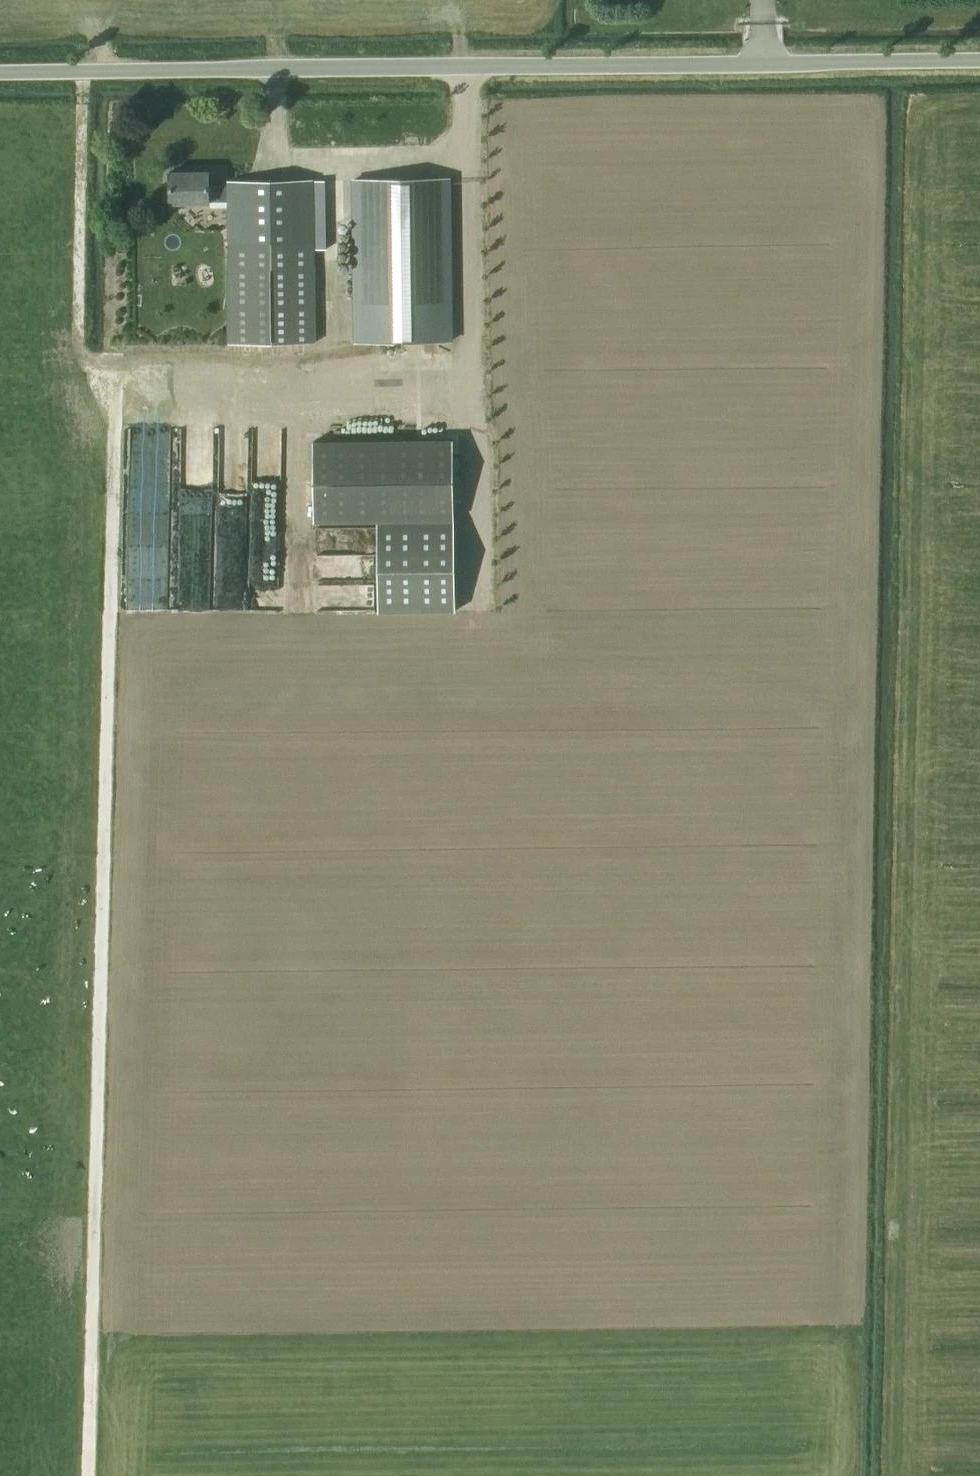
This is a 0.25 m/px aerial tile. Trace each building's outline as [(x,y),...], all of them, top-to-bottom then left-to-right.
[(208,171),(206,171),(169,172),(169,203),(209,202),(209,201),(227,201),(228,263),(232,263),(233,343),(279,342),(278,263),(315,262),(314,179),(226,180),(226,184),(209,184),(208,171)] [(351,178),(353,343),(452,341),(451,242),(466,242),(466,176),(351,178)] [(316,523),(378,521),(380,612),(457,610),(453,440),(314,443),(316,523)]
